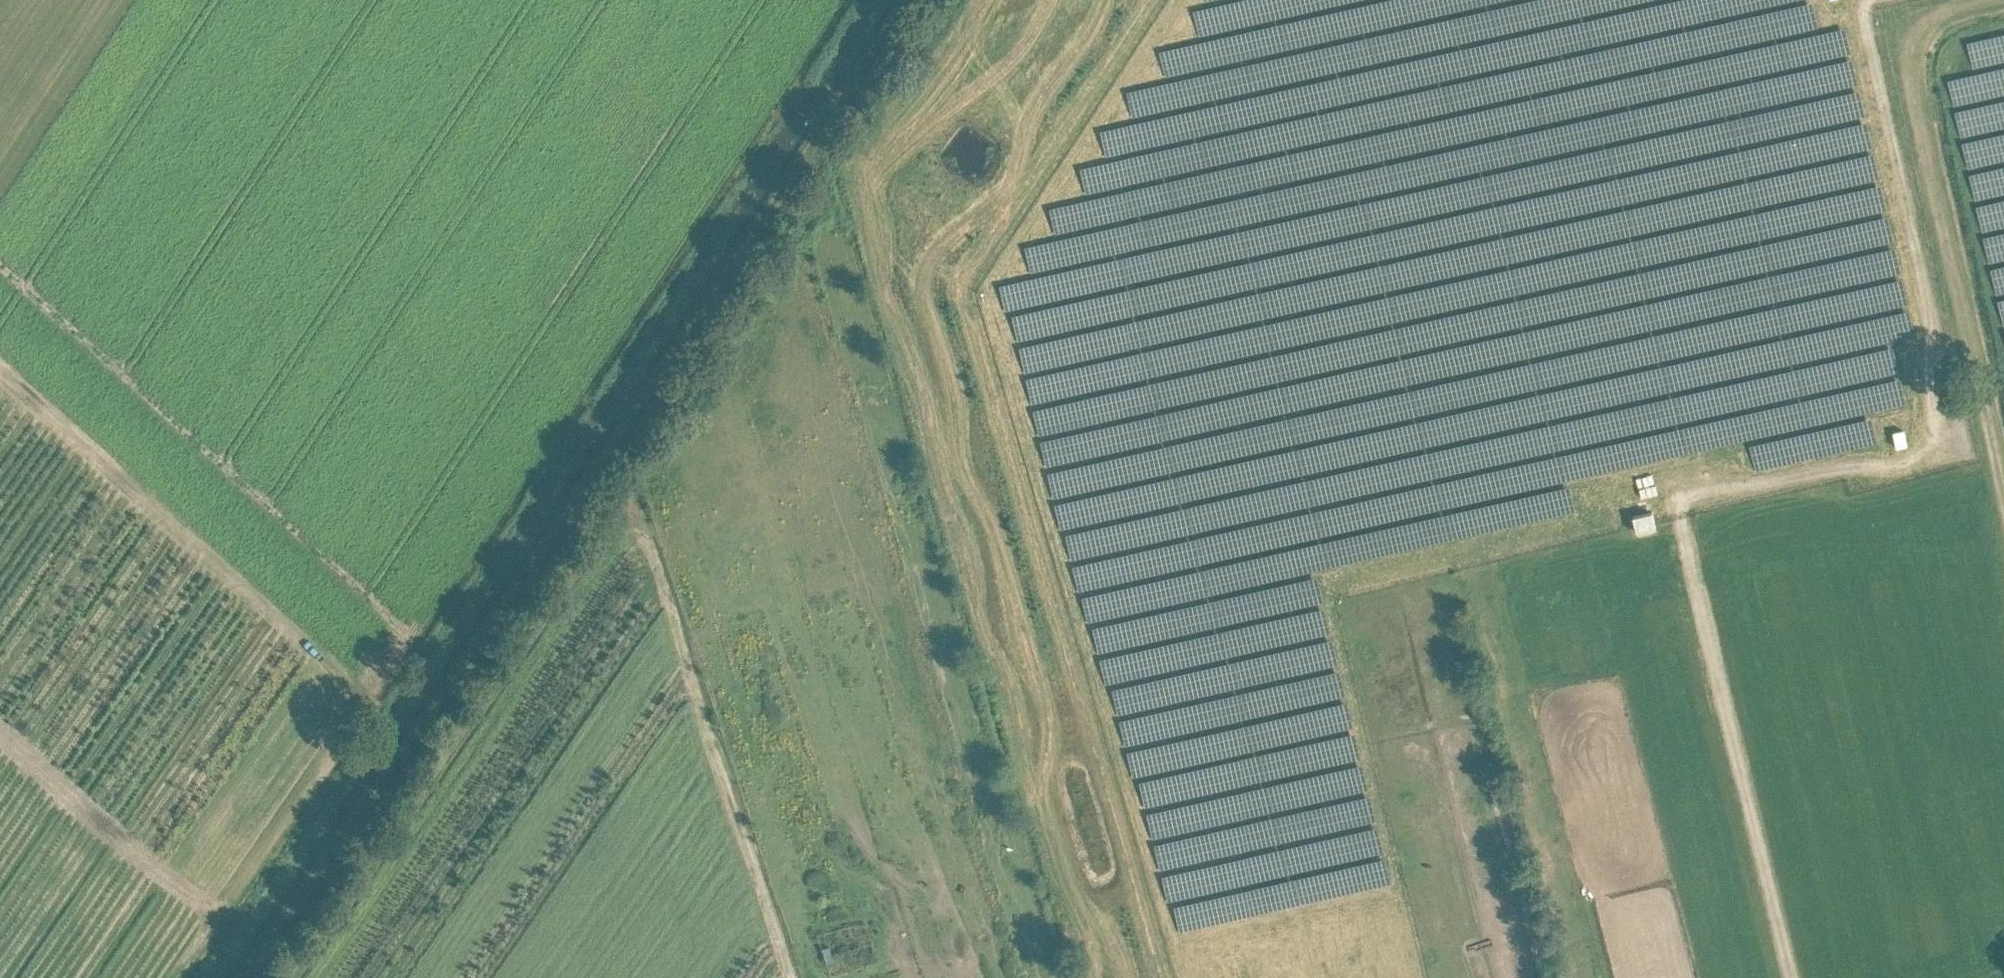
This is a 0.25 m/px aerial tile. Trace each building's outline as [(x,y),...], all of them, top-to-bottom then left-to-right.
[(1904,429),(1894,431),(1897,446),(1907,444),(1904,429)] [(1655,523),(1652,511),(1633,515),(1636,526),(1637,531),(1656,526),(1655,523)]
